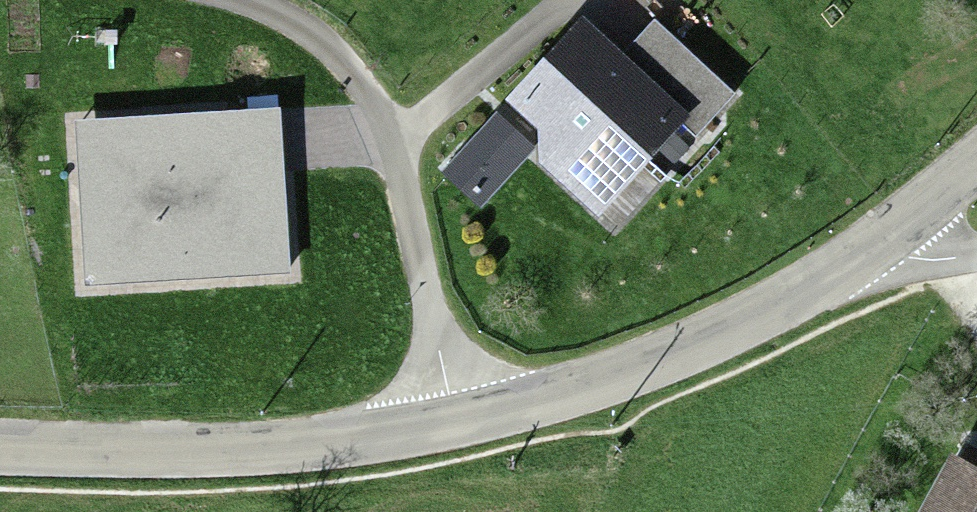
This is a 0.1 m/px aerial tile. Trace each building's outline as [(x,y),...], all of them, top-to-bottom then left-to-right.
[(622,74),(576,33),(505,112),(543,146),(547,183),(593,225),(678,129),(706,154),(741,114),(655,37),(622,74)] [(278,108),(79,121),(89,282),(289,269),(278,108)] [(944,511),(976,511),(976,487),(963,479),(944,511)]
